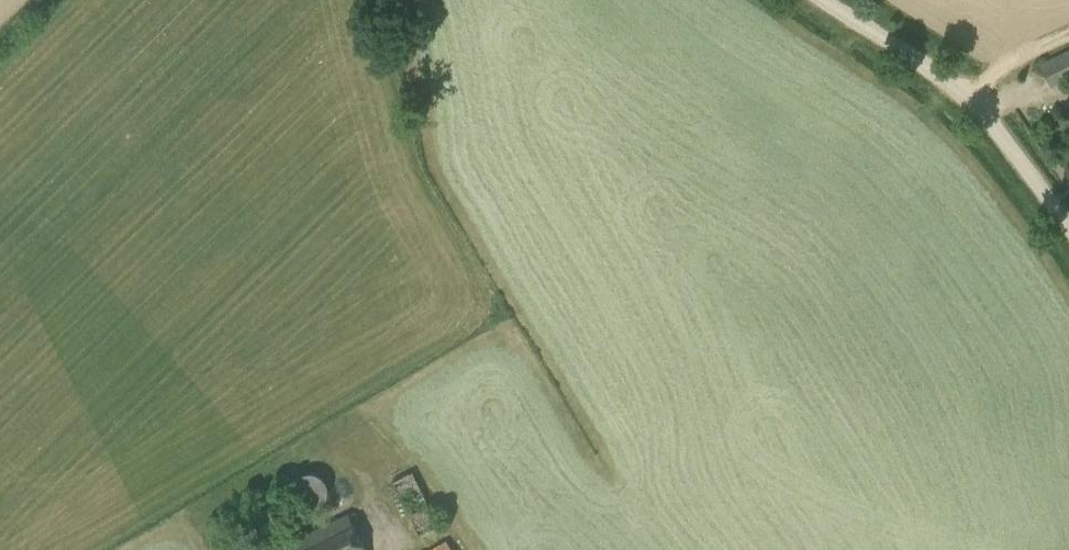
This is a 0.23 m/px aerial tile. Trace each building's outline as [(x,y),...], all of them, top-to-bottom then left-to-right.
[(1068,77),(1068,49),(1040,62),(1050,86),(1068,77)] [(413,470),(392,482),(418,536),(440,524),(413,470)] [(313,508),(322,503),(327,496),(328,487),(324,479),(316,473),(306,473),(298,477),(293,485),(292,494),(296,501),(303,507),(313,508)] [(347,514),(272,549),(364,549),(347,514)] [(445,540),(428,549),(452,549),(445,540)]
